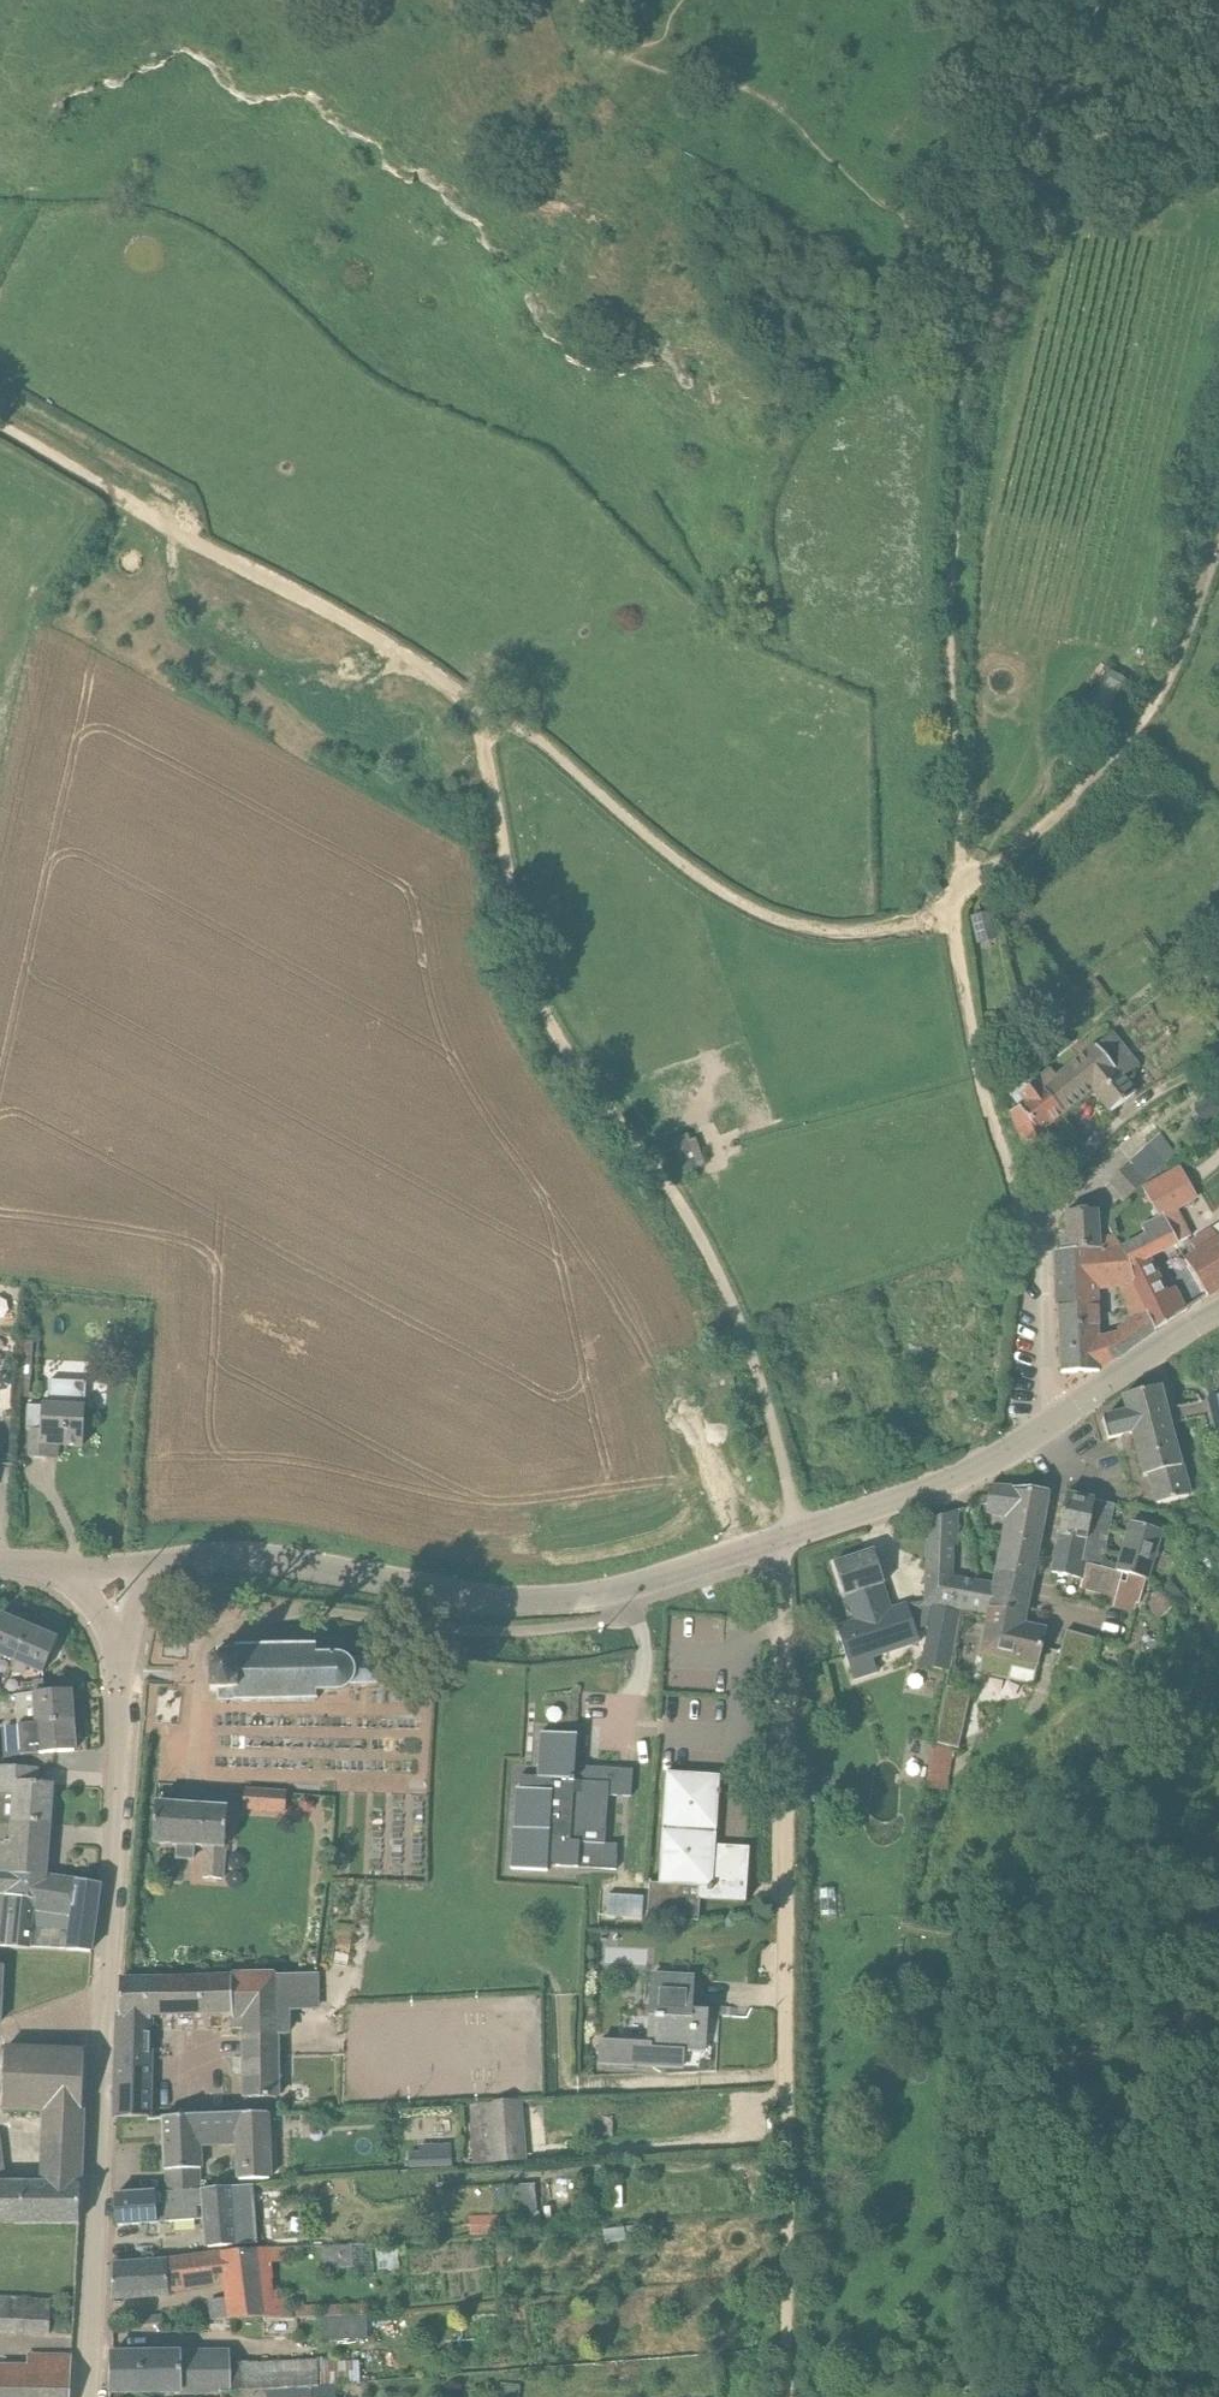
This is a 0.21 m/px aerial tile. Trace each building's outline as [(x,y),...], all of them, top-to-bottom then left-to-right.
[(1084,712),(1105,724),(1130,683),(1108,670),(1084,712)] [(997,939),(991,912),(971,917),(977,943),(997,939)] [(1056,1074),(1052,1070),(1046,1061),(1032,1071),(1039,1080),(1038,1080),(1036,1082),(1060,1115),(1093,1089),(1112,1112),(1135,1094),(1123,1079),(1138,1067),(1112,1035),(1061,1075),(1059,1072),(1056,1074)] [(1044,1128),(1060,1115),(1036,1082),(1038,1080),(1030,1071),(1007,1091),(1019,1107),(1012,1113),(1035,1172),(1058,1163),(1044,1128)] [(1218,1113),(1211,1100),(1195,1110),(1203,1123),(1218,1113)] [(676,1134),(684,1166),(704,1161),(696,1129),(676,1134)] [(1145,1184),(1129,1163),(1108,1183),(1124,1202),(1145,1184)] [(1120,1356),(1184,1313),(1172,1290),(1167,1293),(1149,1259),(1179,1243),(1179,1242),(1191,1235),(1178,1210),(1198,1198),(1180,1166),(1142,1187),(1159,1216),(1141,1226),(1146,1234),(1121,1246),(1114,1233),(1110,1234),(1109,1248),(1098,1248),(1102,1291),(1119,1290),(1131,1318),(1117,1327),(1118,1331),(1120,1355),(1120,1356)] [(1090,1248),(1098,1248),(1109,1248),(1110,1234),(1100,1237),(1099,1211),(1065,1213),(1064,1237),(1061,1237),(1059,1250),(1090,1248)] [(1214,1229),(1191,1242),(1197,1252),(1185,1259),(1209,1297),(1218,1290),(1218,1237),(1214,1229)] [(1090,1248),(1059,1250),(1059,1251),(1060,1251),(1059,1256),(1061,1256),(1059,1274),(1057,1273),(1056,1280),(1059,1332),(1100,1329),(1098,1291),(1102,1291),(1098,1248),(1090,1248)] [(1100,1329),(1059,1332),(1061,1374),(1099,1372),(1098,1365),(1104,1364),(1104,1335),(1100,1336),(1100,1329)] [(85,1409),(86,1383),(50,1381),(49,1407),(27,1406),(26,1430),(31,1430),(30,1458),(49,1459),(50,1445),(83,1446),(85,1409)] [(1191,1496),(1175,1440),(1160,1388),(1123,1398),(1127,1413),(1102,1420),(1108,1440),(1132,1434),(1137,1451),(1144,1477),(1150,1476),(1157,1504),(1191,1496)] [(1175,1400),(1176,1411),(1207,1407),(1206,1396),(1175,1400)] [(1218,1431),(1218,1397),(1207,1400),(1215,1432),(1218,1431)] [(997,1574),(1031,1581),(1049,1492),(988,1488),(986,1509),(1008,1514),(997,1574)] [(1146,1577),(1129,1573),(1126,1584),(1120,1583),(1122,1572),(1082,1562),(1090,1521),(1095,1500),(1067,1494),(1051,1571),(1084,1578),(1081,1587),(1117,1596),(1113,1608),(1134,1612),(1136,1605),(1140,1606),(1146,1577)] [(961,1611),(981,1615),(987,1616),(995,1586),(951,1578),(952,1546),(957,1546),(959,1512),(930,1520),(927,1595),(927,1603),(932,1604),(933,1606),(961,1611)] [(1082,1562),(1122,1572),(1129,1573),(1146,1577),(1149,1578),(1162,1531),(1160,1530),(1162,1521),(1137,1515),(1135,1523),(1131,1522),(1120,1564),(1102,1559),(1109,1525),(1090,1521),(1082,1562)] [(907,1604),(891,1610),(883,1585),(884,1584),(881,1574),(873,1551),(835,1564),(846,1596),(846,1598),(848,1597),(856,1622),(837,1628),(848,1662),(919,1639),(907,1604)] [(995,1586),(987,1616),(984,1632),(976,1668),(1012,1676),(1015,1662),(1038,1666),(1046,1628),(1023,1622),(1031,1581),(997,1574),(995,1586)] [(1161,1593),(1174,1607),(1178,1612),(1190,1602),(1170,1580),(1158,1590),(1161,1593)] [(115,1584),(103,1592),(109,1601),(121,1593),(115,1584)] [(1161,1593),(1147,1605),(1160,1620),(1174,1607),(1161,1593)] [(961,1611),(933,1606),(921,1666),(950,1671),(950,1669),(961,1611)] [(0,1616),(0,1617),(0,1653),(15,1660),(29,1628),(11,1621),(11,1620),(10,1620),(6,1618),(5,1617),(5,1618),(0,1616)] [(29,1628),(15,1660),(43,1673),(57,1640),(52,1638),(53,1638),(52,1637),(51,1638),(47,1636),(48,1636),(46,1635),(46,1636),(29,1628)] [(1067,1631),(1058,1662),(1092,1672),(1102,1641),(1067,1631)] [(315,1659),(315,1658),(312,1658),(312,1659),(300,1659),(300,1658),(297,1659),(286,1659),(285,1659),(282,1659),(271,1660),(271,1659),(267,1659),(267,1660),(256,1660),(256,1659),(252,1659),(252,1660),(241,1660),(241,1659),(237,1659),(238,1660),(235,1660),(235,1661),(219,1661),(219,1671),(210,1671),(211,1702),(220,1702),(220,1713),(236,1712),(236,1713),(239,1713),(242,1713),(253,1712),(253,1713),(257,1713),(257,1712),(268,1712),(272,1712),(283,1711),(283,1712),(287,1712),(287,1711),(298,1711),(298,1712),(301,1711),(313,1710),(313,1711),(316,1711),(316,1710),(318,1710),(318,1702),(332,1702),(332,1703),(335,1703),(335,1702),(341,1702),(344,1701),(347,1699),(349,1697),(351,1696),(380,1696),(379,1672),(351,1672),(349,1671),(347,1669),(344,1667),(340,1667),(339,1666),(337,1666),(335,1666),(331,1666),(331,1667),(317,1667),(317,1659),(315,1659)] [(18,1725),(72,1721),(70,1691),(44,1692),(43,1681),(33,1682),(33,1684),(33,1693),(23,1694),(15,1695),(18,1725)] [(33,1693),(33,1684),(22,1685),(23,1694),(33,1693)] [(970,1693),(945,1687),(935,1742),(957,1747),(970,1693)] [(30,1755),(75,1751),(72,1721),(18,1725),(20,1744),(20,1755),(30,1755)] [(610,1844),(606,1844),(608,1795),(617,1796),(618,1769),(575,1766),(577,1735),(555,1733),(552,1778),(534,1777),(533,1790),(530,1789),(525,1870),(547,1872),(549,1841),(579,1843),(577,1868),(616,1870),(617,1856),(609,1855),(610,1844)] [(38,1768),(0,1765),(0,1789),(12,1790),(10,1821),(10,1824),(49,1827),(52,1784),(36,1783),(37,1770),(38,1770),(38,1768)] [(749,1853),(715,1851),(719,1795),(720,1795),(721,1791),(719,1791),(720,1776),(666,1772),(659,1884),(651,1883),(651,1881),(650,1880),(648,1900),(647,1919),(697,1921),(698,1900),(746,1903),(749,1853)] [(245,1788),(244,1808),(284,1810),(286,1790),(245,1788)] [(299,1806),(299,1807),(299,1808),(299,1809),(299,1810),(300,1811),(300,1812),(301,1812),(301,1813),(302,1813),(302,1814),(303,1814),(304,1814),(305,1814),(306,1815),(307,1815),(308,1815),(308,1814),(309,1814),(310,1814),(311,1813),(312,1812),(313,1811),(313,1810),(314,1809),(314,1808),(314,1807),(314,1806),(314,1805),(314,1804),(313,1804),(313,1803),(313,1802),(312,1802),(312,1801),(311,1801),(311,1800),(310,1800),(309,1799),(308,1799),(307,1799),(306,1799),(305,1799),(304,1799),(303,1800),(302,1800),(301,1801),(300,1802),(300,1803),(299,1803),(299,1804),(299,1805),(299,1806)] [(194,1861),(195,1847),(202,1848),(201,1874),(202,1874),(201,1879),(224,1880),(224,1876),(228,1808),(156,1804),(153,1844),(177,1846),(176,1860),(194,1861)] [(10,1824),(9,1841),(0,1841),(0,1894),(0,1892),(42,1893),(41,1902),(73,1907),(70,1932),(93,1934),(100,1885),(46,1878),(49,1827),(10,1824)] [(93,1934),(70,1932),(73,1907),(41,1902),(42,1893),(0,1892),(0,1894),(0,1895),(0,1945),(31,1947),(67,1949),(91,1952),(93,1934)] [(647,1919),(648,1900),(614,1898),(613,1920),(647,1922),(647,1919)] [(600,2063),(658,2066),(682,2068),(683,2051),(704,2052),(707,2012),(691,2011),(693,1977),(649,1975),(645,2043),(601,2041),(600,2063)] [(281,2099),(280,2036),(276,2036),(274,1978),(232,1979),(231,1979),(231,2016),(231,2029),(241,2031),(243,2099),(281,2099)] [(231,1979),(121,1982),(120,1982),(119,2020),(154,2020),(231,2016),(231,1979)] [(153,2117),(154,2020),(119,2020),(118,2066),(116,2119),(153,2117)] [(84,2053),(6,2050),(2,2110),(45,2111),(43,2185),(4,2185),(0,2153),(0,2224),(79,2223),(79,2175),(84,2053)] [(527,2160),(522,2098),(468,2103),(472,2164),(527,2160)] [(269,2114),(162,2118),(166,2192),(198,2189),(198,2188),(197,2165),(200,2165),(199,2144),(238,2142),(240,2177),(270,2176),(269,2114)] [(410,2169),(453,2166),(452,2145),(418,2147),(418,2153),(410,2153),(410,2169)] [(166,2192),(115,2196),(117,2226),(158,2223),(158,2222),(198,2219),(198,2207),(206,2206),(209,2246),(235,2244),(231,2199),(256,2197),(255,2184),(198,2188),(198,2189),(166,2192)] [(514,2186),(516,2215),(536,2213),(534,2184),(514,2186)] [(472,2219),(472,2237),(508,2236),(508,2218),(472,2219)] [(352,2268),(351,2246),(331,2247),(331,2269),(352,2268)] [(225,2301),(209,2302),(210,2317),(292,2314),(291,2301),(277,2302),(272,2262),(287,2260),(286,2248),(167,2261),(113,2265),(112,2298),(112,2303),(226,2285),(225,2301)] [(398,2271),(398,2249),(378,2249),(378,2271),(398,2271)] [(51,2304),(0,2301),(0,2332),(50,2336),(51,2304)] [(163,2323),(162,2315),(141,2317),(141,2325),(163,2323)] [(324,2345),(349,2345),(348,2322),(323,2323),(324,2345)] [(218,2393),(228,2392),(227,2365),(227,2359),(110,2356),(109,2392),(218,2395),(218,2393)] [(71,2375),(0,2374),(0,2396),(70,2396),(71,2375)] [(335,2385),(319,2385),(319,2387),(311,2388),(232,2394),(232,2396),(336,2396),(335,2385)]
